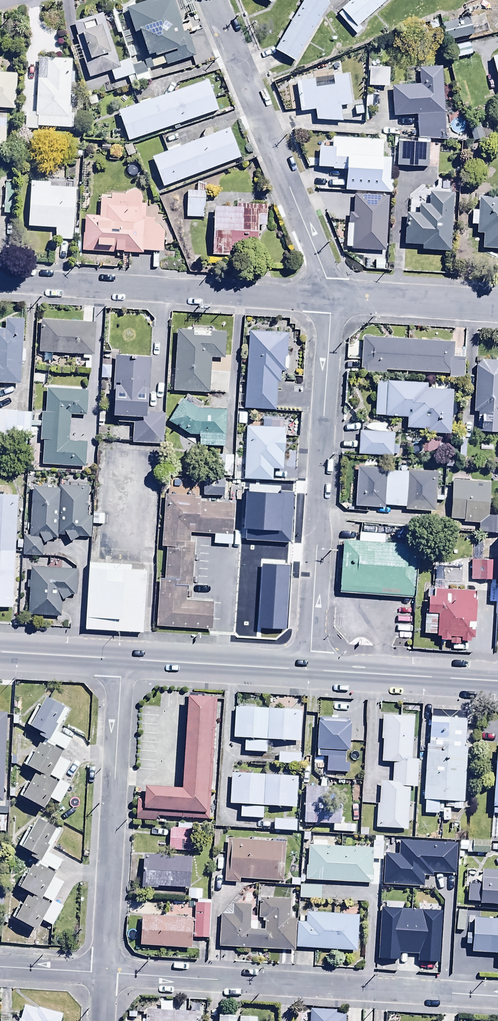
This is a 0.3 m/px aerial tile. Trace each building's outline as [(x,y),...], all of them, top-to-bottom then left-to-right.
[(149,4),(128,11),(136,33),(139,32),(149,60),(144,61),(148,73),(195,57),(187,33),(183,34),(172,0),(171,0),(168,1),(168,0),(149,0),(148,0),(149,4)] [(272,8),(277,0),(259,0),(272,8)] [(296,66),(330,8),(327,6),(331,0),(305,0),(274,53),(296,66)] [(391,0),(355,0),(336,17),(356,38),(364,31),(360,28),(391,0)] [(473,35),(489,31),(484,13),(441,25),(447,46),(474,39),(473,35)] [(119,66),(103,16),(74,25),(81,48),(71,51),(75,65),(85,62),(90,80),(81,82),(85,94),(109,87),(106,76),(110,74),(113,84),(134,78),(132,69),(130,63),(119,66)] [(440,30),(435,18),(427,22),(431,33),(440,30)] [(450,50),(452,61),(472,57),(469,46),(450,50)] [(73,62),(40,60),(36,115),(26,114),(25,132),(37,132),(38,128),(77,130),(78,109),(71,108),(72,86),(74,86),(75,73),(72,73),(73,62)] [(132,69),(134,78),(138,87),(150,82),(144,65),(132,69)] [(445,141),(442,69),(418,70),(418,86),(392,87),(393,119),(418,118),(419,142),(445,141)] [(367,89),(388,89),(388,71),(367,71),(367,89)] [(16,112),(18,78),(0,76),(0,111),(16,112)] [(315,89),(314,83),(296,86),(300,114),(315,113),(316,124),(342,124),(340,109),(351,108),(347,77),(332,80),(333,86),(315,89)] [(118,115),(129,144),(218,113),(208,83),(118,115)] [(479,126),(468,130),(473,145),(485,140),(479,126)] [(241,161),(230,131),(181,149),(180,146),(167,151),(169,154),(152,160),(163,190),(241,161)] [(345,174),(344,194),(392,196),(393,183),(389,183),(390,161),(383,161),(384,143),(332,141),(331,151),(317,151),(316,173),(345,174)] [(397,143),(396,169),(427,170),(428,144),(397,143)] [(32,184),(29,230),(56,232),(56,242),(73,243),(76,191),(50,189),(50,185),(32,184)] [(188,192),(187,220),(204,220),(206,185),(197,184),(196,193),(188,192)] [(16,187),(5,186),(3,216),(15,217),(16,187)] [(85,217),(83,253),(143,256),(143,254),(164,255),(165,234),(159,227),(155,227),(155,221),(146,221),(146,206),(143,206),(143,196),(140,193),(133,191),(129,193),(126,196),(111,196),(111,202),(101,202),(100,218),(85,217)] [(450,254),(453,197),(430,196),(429,211),(421,210),(420,219),(405,218),(404,247),(422,248),(422,253),(450,254)] [(497,254),(497,201),(478,199),(477,213),(472,213),(471,228),(476,228),(476,237),(484,238),(482,253),(497,254)] [(236,212),(215,211),(213,259),(257,260),(259,230),(267,230),(268,208),(236,207),(236,212)] [(365,223),(364,243),(384,245),(386,225),(365,223)] [(382,254),(372,253),(372,268),(381,268),(382,254)] [(42,321),(40,353),(95,356),(97,324),(42,321)] [(24,323),(7,322),(6,331),(0,330),(0,385),(20,386),(24,323)] [(177,333),(175,394),(211,395),(212,361),(226,361),(227,334),(177,333)] [(250,335),(245,411),(275,413),(277,384),(281,384),(282,374),(286,374),(288,337),(250,335)] [(453,345),(362,340),(360,371),(364,372),(364,375),(388,377),(389,373),(407,374),(406,376),(449,378),(449,381),(463,382),(465,360),(452,359),(453,345)] [(149,416),(151,360),(116,359),(113,422),(118,422),(118,425),(134,426),(133,446),(164,447),(165,416),(149,416)] [(473,414),(478,414),(478,421),(482,421),(481,435),(497,436),(497,363),(482,363),(475,367),(473,414)] [(111,381),(111,368),(101,368),(101,381),(111,381)] [(376,383),(375,419),(406,419),(405,431),(427,431),(426,437),(450,437),(451,393),(434,393),(434,384),(376,383)] [(45,443),(44,466),(87,468),(88,446),(70,445),(71,416),(88,417),(89,393),(47,391),(46,415),(43,415),(41,443),(45,443)] [(200,439),(200,449),(227,449),(227,414),(197,413),(183,402),(168,422),(189,439),(200,439)] [(0,412),(0,441),(16,442),(17,434),(29,436),(31,415),(0,412)] [(248,428),(245,480),(272,482),(273,471),(283,472),(286,431),(248,428)] [(358,433),(357,458),(393,459),(393,434),(358,433)] [(232,479),(233,457),(218,457),(217,478),(232,479)] [(384,509),(386,472),(357,470),(354,509),(362,509),(362,514),(377,515),(378,511),(384,512),(384,509)] [(408,474),(405,510),(405,513),(434,515),(437,472),(408,470),(408,474)] [(386,472),(384,509),(405,510),(408,474),(386,472)] [(479,534),(497,535),(497,523),(488,522),(490,483),(472,482),(472,476),(453,475),(450,529),(479,531),(479,534)] [(283,485),(246,483),(246,499),(268,500),(268,496),(283,497),(283,485)] [(88,490),(31,490),(31,538),(24,538),(23,557),(42,557),(42,548),(52,541),(59,541),(59,538),(67,538),(70,545),(78,541),(77,538),(91,539),(91,519),(88,519),(88,490)] [(12,610),(18,498),(0,497),(0,610),(12,610)] [(236,501),(164,497),(158,629),(217,632),(218,603),(192,602),(195,537),(234,539),(236,501)] [(281,512),(279,502),(248,510),(252,525),(258,524),(260,535),(262,535),(265,548),(283,544),(275,513),(281,512)] [(417,542),(348,539),(345,594),(414,597),(417,542)] [(483,545),(468,544),(468,558),(483,559),(483,545)] [(492,564),(471,563),(470,582),(491,583),(492,564)] [(153,569),(89,566),(86,630),(150,633),(153,569)] [(241,566),(236,636),(279,638),(283,590),(277,589),(278,569),(241,566)] [(471,649),(475,594),(464,593),(464,582),(449,581),(450,568),(432,567),(432,582),(434,582),(434,600),(428,600),(428,616),(425,616),(424,638),(440,639),(439,647),(471,649)] [(77,573),(30,571),(30,582),(27,582),(27,591),(29,591),(29,618),(61,618),(61,602),(70,597),(76,597),(77,573)] [(208,820),(214,698),(187,697),(182,791),(139,788),(138,816),(208,820)] [(297,700),(268,699),(267,710),(279,710),(279,713),(301,714),(303,714),(303,706),(301,706),(301,703),(297,703),(297,700)] [(26,786),(20,800),(44,815),(52,803),(59,807),(70,788),(61,782),(70,768),(60,762),(63,758),(59,756),(60,754),(54,750),(56,748),(65,754),(71,744),(58,736),(70,712),(47,700),(42,710),(38,709),(28,730),(43,738),(40,743),(43,744),(37,757),(32,755),(24,771),(36,776),(30,788),(26,786)] [(235,711),(233,742),(299,745),(301,714),(279,713),(235,711)] [(464,748),(465,714),(431,713),(430,748),(427,748),(424,817),(442,818),(442,823),(450,823),(450,811),(466,812),(468,749),(464,748)] [(412,763),(413,720),(382,718),(382,766),(392,767),(392,786),(379,785),(377,832),(407,834),(408,790),(419,790),(420,763),(412,763)] [(351,721),(319,719),(316,774),(349,776),(351,721)] [(244,745),(244,755),(267,755),(267,745),(244,745)] [(353,747),(353,765),(362,765),(362,747),(353,747)] [(278,757),(278,767),(301,767),(301,757),(278,757)] [(241,809),(240,820),(263,821),(263,810),(296,811),(297,780),(295,780),(295,775),(275,774),(275,780),(250,779),(250,773),(232,773),(231,808),(241,809)] [(304,827),(333,827),(333,835),(356,835),(356,826),(341,826),(341,818),(327,818),(327,790),(304,790),(304,827)] [(274,820),(274,833),(297,834),(298,822),(274,820)] [(19,905),(11,921),(37,935),(43,924),(52,929),(64,910),(54,904),(65,885),(53,878),(55,876),(47,872),(48,870),(56,874),(62,864),(49,856),(61,834),(39,821),(34,830),(30,828),(18,850),(32,858),(30,861),(36,865),(29,877),(24,875),(15,891),(34,901),(33,902),(29,900),(24,908),(19,905)] [(170,830),(169,853),(192,854),(194,827),(178,826),(178,831),(170,830)] [(373,844),(373,851),(373,862),(384,862),(384,839),(374,839),(374,844),(373,844)] [(283,884),(286,847),(228,842),(225,884),(240,885),(240,881),(283,884)] [(327,843),(313,843),(313,849),(309,849),(308,869),(306,868),(306,883),(372,885),(373,862),(373,851),(326,850),(327,843)] [(491,844),(460,843),(459,853),(472,853),(472,856),(491,857),(491,844)] [(191,861),(142,860),(141,892),(159,893),(159,890),(190,891),(191,861)] [(480,907),(497,908),(497,874),(482,873),(481,888),(469,887),(468,904),(480,905),(480,907)] [(301,889),(300,901),(321,902),(322,889),(301,889)] [(188,892),(188,902),(202,902),(202,892),(188,892)] [(221,916),(220,949),(295,952),(296,921),(290,921),(291,904),(260,903),(259,921),(264,921),(264,932),(257,931),(257,920),(251,920),(252,908),(232,908),(232,917),(221,916)] [(195,923),(194,940),(209,940),(210,907),(195,907),(195,923)] [(403,923),(401,951),(436,953),(438,915),(420,914),(420,924),(403,923)] [(458,914),(456,933),(463,934),(465,915),(458,914)] [(298,923),(297,951),(357,954),(359,918),(307,915),(306,924),(298,923)] [(472,955),(497,957),(497,915),(497,923),(474,921),(473,936),(466,936),(465,948),(472,949),(472,955)] [(194,940),(195,923),(143,920),(141,949),(193,951),(194,940)] [(380,921),(377,939),(389,940),(391,922),(380,921)] [(25,1009),(21,1020),(62,1020),(63,1019),(25,1009)]
